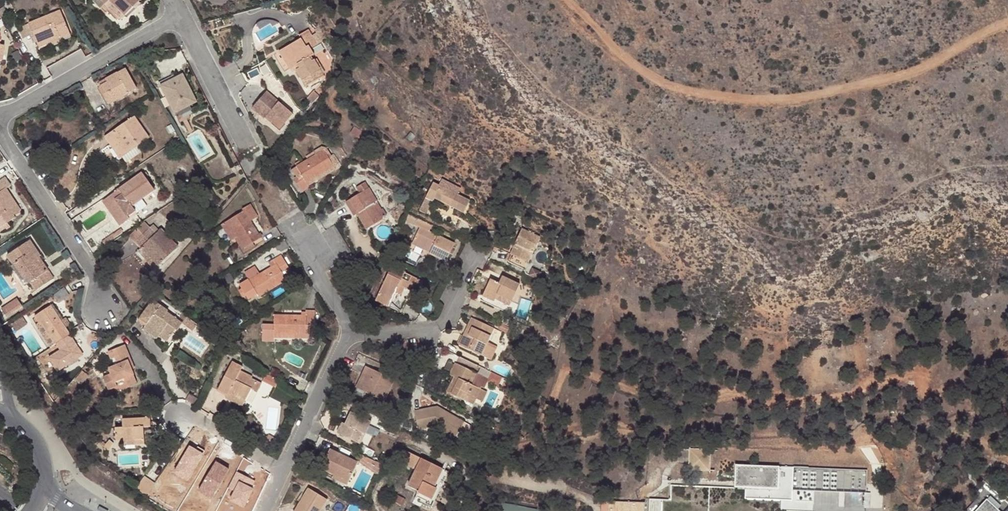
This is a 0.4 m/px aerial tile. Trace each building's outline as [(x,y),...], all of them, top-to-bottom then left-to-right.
[(111,8),(103,0),(94,0),(93,1),(105,13),(111,8)] [(111,8),(120,16),(124,12),(127,14),(140,0),(103,0),(111,8)] [(2,19),(9,15),(4,7),(0,9),(0,15),(2,19)] [(72,35),(62,10),(30,23),(34,34),(37,42),(60,33),(62,39),(72,35)] [(25,38),(34,34),(30,23),(21,27),(25,38)] [(301,39),(286,48),(291,56),(288,58),(294,68),(296,66),(297,67),(295,69),(306,87),(323,76),(314,60),(311,62),(308,58),(314,54),(311,48),(318,44),(309,29),(299,35),(301,39)] [(62,39),(60,33),(37,42),(40,47),(51,42),(53,47),(64,42),(62,39)] [(290,70),(294,68),(288,58),(291,56),(286,48),(279,52),(290,70)] [(137,88),(126,68),(99,83),(106,94),(109,92),(114,101),(137,88)] [(160,83),(167,96),(169,95),(164,84),(184,74),(183,71),(160,83)] [(164,84),(169,95),(167,96),(175,114),(190,106),(197,101),(184,74),(164,84)] [(114,101),(109,92),(106,94),(111,103),(114,101)] [(293,115),(267,92),(252,108),(272,125),(278,118),(285,124),(293,115)] [(192,110),(190,106),(175,114),(181,124),(183,123),(188,132),(193,129),(188,120),(190,119),(187,113),(192,110)] [(149,139),(134,117),(106,136),(111,144),(112,144),(117,141),(126,154),(149,139)] [(361,139),(365,132),(354,126),(351,133),(361,139)] [(126,154),(117,141),(112,144),(121,157),(126,154)] [(333,145),(344,162),(347,156),(349,154),(340,141),(333,145)] [(332,155),(327,148),(322,147),(314,152),(316,155),(324,150),(334,166),(339,163),(334,154),(332,155)] [(308,160),(297,167),(301,174),(297,177),(294,179),(301,191),(309,187),(307,183),(334,166),(324,150),(316,155),(314,152),(306,157),(308,160)] [(307,183),(309,187),(336,170),(334,166),(307,183)] [(301,174),(297,167),(293,169),(297,177),(301,174)] [(105,203),(120,225),(137,213),(132,206),(142,198),(155,190),(146,178),(148,176),(146,172),(143,174),(143,173),(106,198),(108,202),(105,203)] [(6,177),(0,181),(0,216),(2,215),(7,223),(15,217),(14,215),(21,210),(6,189),(12,185),(6,177)] [(383,220),(382,218),(373,204),(376,202),(364,182),(356,187),(359,192),(348,199),(357,213),(367,229),(383,220)] [(431,182),(424,198),(431,201),(432,198),(447,205),(448,202),(463,209),(467,200),(431,182)] [(147,206),(142,198),(132,206),(137,213),(147,206)] [(425,213),(431,201),(424,198),(418,210),(425,213)] [(352,216),(357,213),(348,199),(344,202),(352,216)] [(376,202),(373,204),(382,218),(385,216),(376,202)] [(461,212),(463,209),(448,202),(447,205),(461,212)] [(218,203),(210,213),(214,217),(221,209),(218,203)] [(244,211),(229,221),(245,248),(252,243),(261,238),(251,221),(258,217),(251,204),(243,209),(244,211)] [(420,229),(429,233),(432,226),(406,214),(403,221),(420,229)] [(255,247),(252,243),(245,248),(229,221),(222,225),(232,241),(235,239),(244,253),(255,247)] [(130,236),(136,241),(150,228),(144,222),(130,236)] [(155,234),(150,228),(136,241),(141,248),(158,266),(178,248),(160,229),(155,234)] [(105,245),(124,232),(121,229),(102,242),(105,245)] [(454,245),(429,233),(420,229),(412,245),(430,254),(429,255),(446,262),(454,245)] [(527,265),(538,240),(520,231),(508,257),(509,257),(506,265),(522,272),(526,264),(527,265)] [(41,256),(31,240),(9,255),(15,264),(19,261),(24,268),(23,269),(28,276),(37,290),(54,279),(40,257),(41,256)] [(155,269),(158,266),(141,248),(138,251),(155,269)] [(353,262),(348,255),(346,257),(347,259),(343,261),(347,266),(353,262)] [(275,260),(276,261),(278,265),(274,266),(262,274),(251,281),(251,279),(242,285),(251,299),(259,294),(261,296),(287,280),(283,273),(290,269),(282,256),(275,260)] [(24,268),(19,261),(15,264),(25,279),(28,276),(23,269),(24,268)] [(247,272),(251,279),(251,281),(262,274),(257,266),(247,272)] [(392,267),(376,300),(389,307),(392,300),(398,302),(405,306),(412,293),(407,290),(411,283),(415,285),(418,279),(392,267)] [(418,279),(415,285),(421,288),(424,282),(418,279)] [(497,286),(489,282),(481,299),(492,304),(494,301),(496,298),(499,299),(510,304),(518,287),(500,279),(497,286)] [(537,285),(527,280),(525,286),(535,291),(537,285)] [(415,285),(411,283),(407,290),(412,293),(415,285)] [(23,307),(17,299),(2,309),(7,317),(23,307)] [(395,309),(398,302),(392,300),(389,307),(395,309)] [(159,338),(166,343),(171,335),(169,334),(173,329),(174,330),(177,332),(182,324),(167,313),(167,312),(152,301),(139,318),(146,324),(141,331),(156,343),(159,338)] [(67,336),(70,334),(66,328),(61,321),(51,306),(36,316),(40,323),(41,324),(43,322),(57,343),(55,344),(52,346),(59,357),(74,347),(67,336)] [(306,326),(316,326),(316,311),(307,311),(307,315),(275,315),(275,324),(263,324),(263,341),(275,341),(275,338),(275,334),(306,334),(306,326)] [(26,324),(22,317),(13,324),(17,330),(26,324)] [(66,317),(61,321),(66,328),(71,324),(66,317)] [(186,318),(182,324),(192,332),(196,326),(186,318)] [(43,322),(41,324),(55,344),(57,343),(43,322)] [(461,339),(456,350),(479,360),(484,349),(491,333),(469,322),(465,330),(469,332),(465,341),(461,339)] [(37,325),(52,346),(55,344),(41,324),(40,323),(37,325)] [(306,338),(315,338),(316,326),(306,326),(306,334),(306,338)] [(465,330),(461,339),(465,341),(469,332),(465,330)] [(98,346),(88,338),(80,349),(89,356),(98,346)] [(113,349),(116,356),(124,353),(136,382),(140,380),(124,344),(113,349)] [(494,353),(484,349),(479,360),(488,365),(494,353)] [(125,381),(127,386),(136,382),(124,353),(116,356),(115,357),(118,364),(109,368),(112,377),(104,380),(109,393),(118,389),(117,385),(125,381)] [(217,391),(227,396),(230,392),(246,401),(252,390),(257,392),(262,385),(248,377),(249,375),(242,371),(243,368),(232,362),(217,391)] [(473,405),(475,399),(480,389),(481,387),(483,388),(486,382),(488,379),(476,373),(454,363),(449,375),(453,377),(450,383),(455,385),(451,395),(473,405)] [(365,367),(361,375),(364,376),(358,389),(365,393),(383,402),(393,380),(365,367)] [(502,378),(479,367),(476,373),(488,379),(486,382),(497,387),(502,378)] [(362,398),(365,393),(358,389),(364,376),(361,375),(352,394),(362,398)] [(455,385),(450,383),(446,392),(451,395),(455,385)] [(487,392),(480,389),(475,399),(482,402),(487,392)] [(242,406),(246,401),(230,392),(227,396),(226,397),(242,406)] [(186,400),(198,407),(201,401),(190,394),(186,400)] [(446,431),(456,437),(464,422),(453,416),(452,418),(444,413),(445,412),(437,407),(414,412),(418,429),(434,426),(445,433),(446,431)] [(347,419),(344,418),(337,430),(356,441),(361,431),(364,432),(371,420),(352,410),(347,419)] [(121,429),(113,429),(114,442),(121,441),(133,440),(133,446),(143,445),(142,428),(149,428),(149,418),(120,420),(121,429)] [(465,439),(471,429),(470,426),(464,422),(456,437),(462,440),(465,439)] [(364,432),(361,431),(356,441),(359,442),(364,432)] [(273,445),(276,439),(269,434),(266,440),(273,445)] [(109,442),(106,446),(104,449),(109,452),(113,444),(109,442)] [(196,467),(186,462),(174,482),(194,495),(207,474),(214,479),(226,459),(208,448),(196,467)] [(399,461),(417,469),(422,458),(405,449),(399,461)] [(709,469),(710,450),(691,449),(690,469),(709,469)] [(318,469),(331,475),(345,483),(355,465),(328,450),(318,469)] [(380,479),(385,468),(362,457),(358,464),(380,479)] [(443,468),(422,458),(417,469),(409,486),(420,491),(419,492),(433,499),(437,488),(434,487),(443,468)] [(794,467),(736,465),(735,487),(672,486),(671,501),(663,501),(663,510),(865,510),(865,506),(871,507),(871,491),(865,491),(865,502),(793,500),(782,500),(783,489),(793,490),(794,467)] [(449,471),(443,468),(434,487),(437,488),(433,499),(419,492),(416,499),(433,507),(449,471)] [(141,486),(152,493),(161,480),(150,473),(141,486)] [(214,479),(207,474),(194,495),(197,497),(208,479),(212,482),(214,479)] [(343,487),(345,483),(331,475),(329,479),(343,487)] [(783,489),(782,500),(793,500),(793,490),(783,489)] [(307,490),(295,510),(320,510),(326,501),(307,490)] [(362,499),(352,494),(349,499),(359,504),(362,499)] [(986,500),(975,510),(998,510),(986,500)] [(607,510),(648,510),(644,510),(644,502),(607,501),(607,510)]
